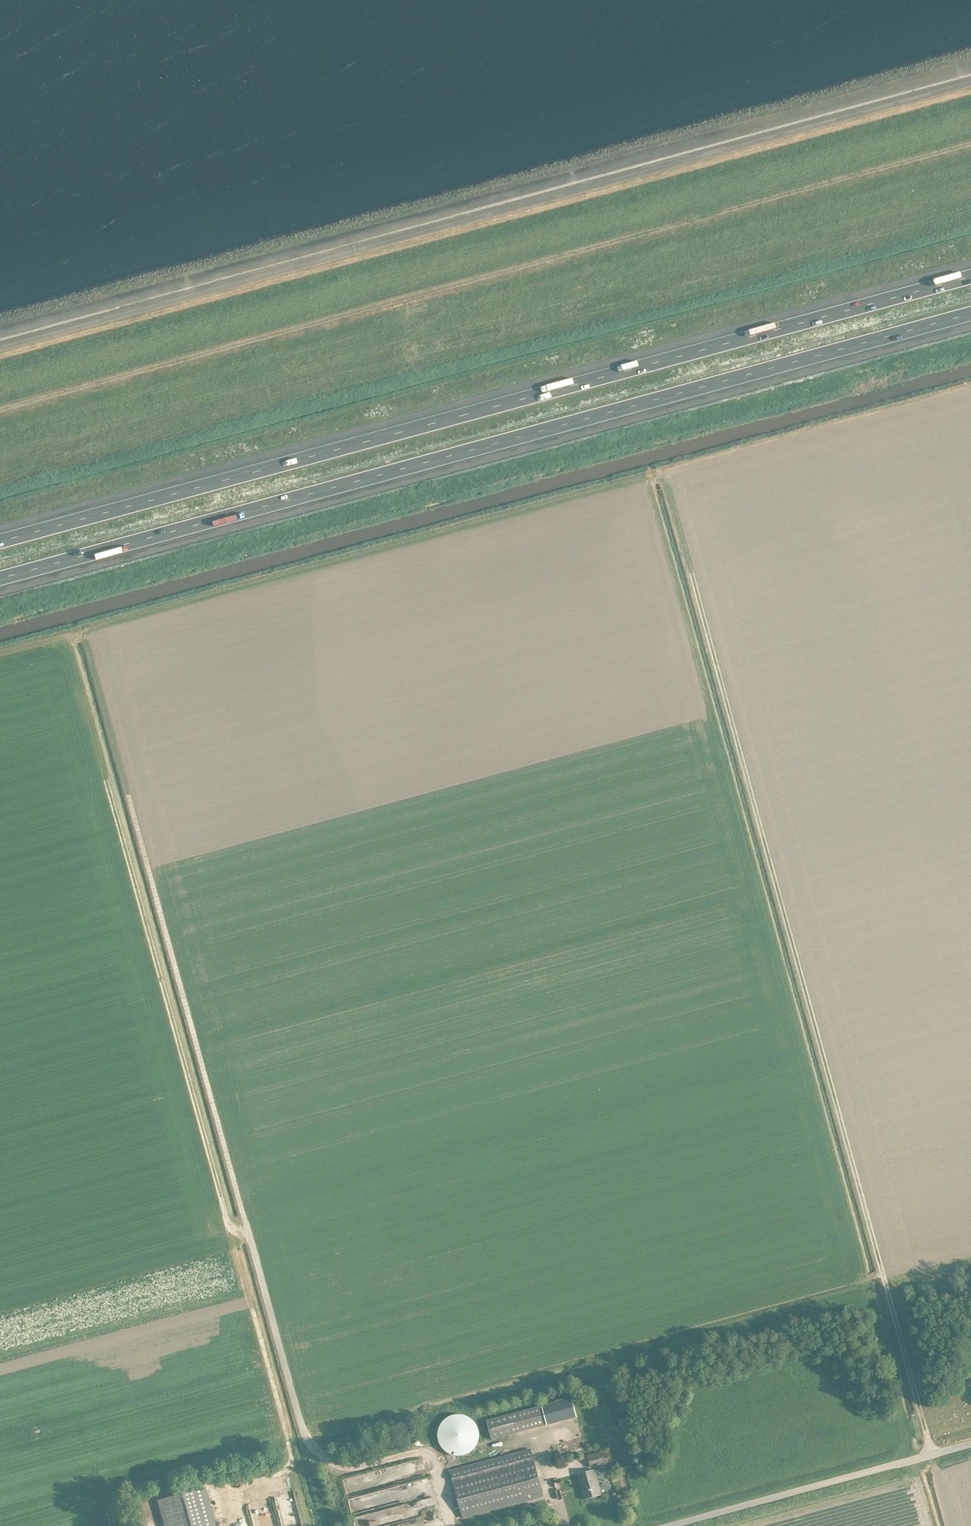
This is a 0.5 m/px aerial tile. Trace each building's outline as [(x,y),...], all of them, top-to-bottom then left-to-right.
[(490,1437),(542,1424),(537,1405),(485,1419),(490,1437)] [(438,1444),(440,1447),(443,1450),(445,1451),(449,1453),(452,1454),(456,1454),(459,1454),(463,1453),(466,1452),(469,1450),(472,1447),(474,1445),(475,1441),(476,1437),(477,1434),(476,1430),(475,1427),(474,1423),(472,1421),(469,1418),(466,1416),(463,1415),(460,1414),(456,1413),(452,1414),(449,1415),(446,1416),(443,1418),(440,1421),(438,1424),(437,1427),(436,1430),(436,1434),(436,1438),(437,1441),(438,1444)] [(461,1516),(540,1495),(528,1447),(448,1469),(461,1516)] [(589,1466),(601,1462),(598,1451),(586,1454),(589,1466)] [(335,1474),(339,1492),(343,1511),(344,1511),(347,1525),(351,1525),(370,1522),(367,1507),(396,1501),(395,1497),(380,1500),(376,1484),(358,1488),(357,1483),(377,1479),(374,1466),(355,1470),(335,1474)] [(582,1498),(599,1493),(592,1468),(575,1472),(582,1498)] [(202,1486),(155,1499),(162,1525),(213,1525),(202,1486)] [(237,1492),(227,1493),(228,1505),(237,1504),(237,1492)] [(151,1493),(147,1494),(153,1511),(157,1509),(151,1493)] [(282,1514),(293,1512),(292,1495),(280,1496),(282,1514)] [(273,1512),(281,1510),(278,1497),(270,1499),(273,1512)] [(416,1516),(380,1525),(419,1525),(416,1516)]
